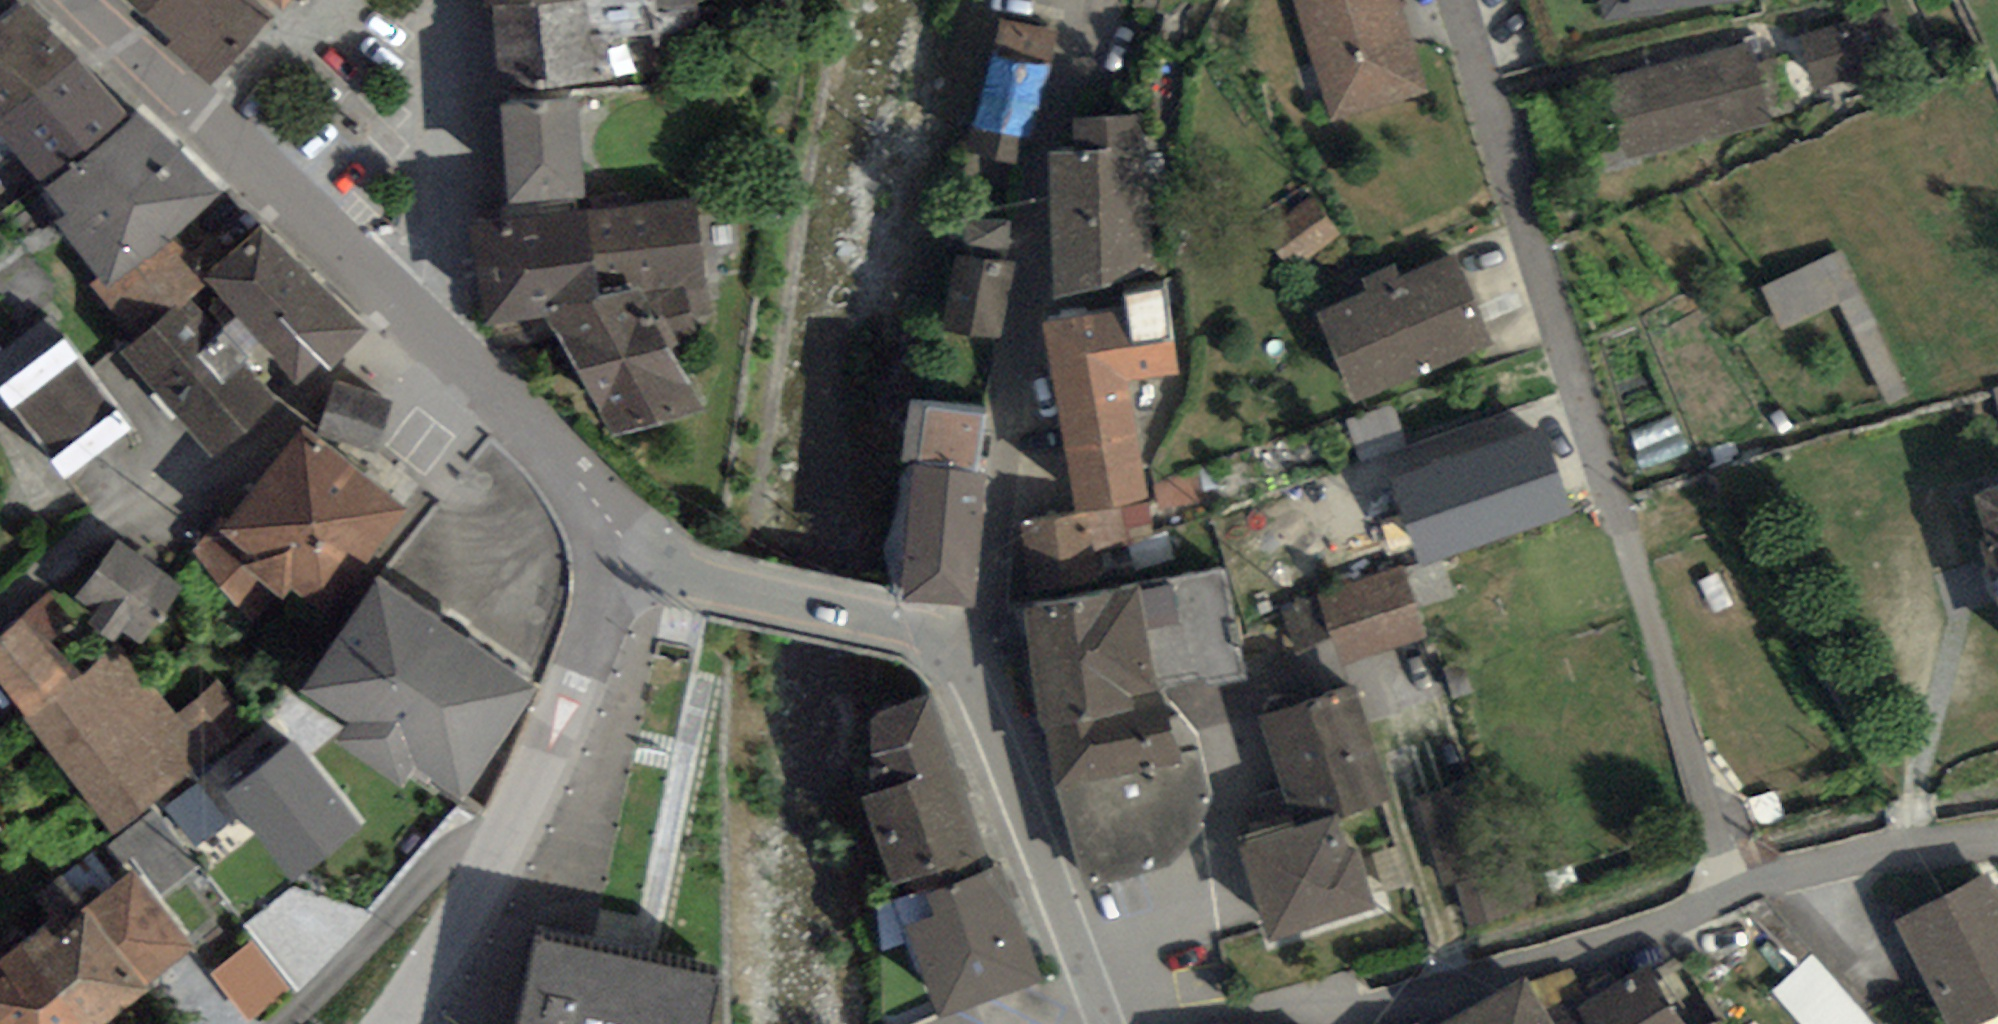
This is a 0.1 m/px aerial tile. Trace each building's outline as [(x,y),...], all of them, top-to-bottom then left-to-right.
[(218,79),(279,13),(265,0),(131,0),(218,79)] [(497,77),(587,69),(584,30),(641,26),(639,0),(499,0),(491,1),(497,77)] [(1327,110),(1411,87),(1387,0),(1296,0),(1327,110)] [(58,61),(9,2),(0,9),(0,109),(58,61)] [(1879,16),(1810,35),(1821,78),(1891,59),(1879,16)] [(1604,87),(1622,153),(1759,115),(1741,49),(1604,87)] [(997,58),(973,163),(1015,173),(1040,68),(997,58)] [(114,112),(58,61),(0,109),(0,134),(34,180),(114,112)] [(495,100),(502,192),(564,187),(557,95),(495,100)] [(1055,140),(1058,287),(1156,258),(1140,108),(1074,109),(1076,139),(1055,140)] [(34,180),(101,278),(161,227),(205,189),(114,112),(34,180)] [(1267,227),(1289,262),(1329,237),(1307,203),(1267,227)] [(682,215),(622,218),(626,287),(686,284),(682,215)] [(573,216),(468,228),(477,311),(539,304),(583,299),(581,286),(573,216)] [(255,225),(202,275),(296,375),(350,325),(255,225)] [(184,291),(202,275),(161,227),(101,278),(88,288),(128,337),(184,291)] [(1011,255),(959,246),(945,324),(997,333),(1011,255)] [(1786,323),(1869,299),(1855,252),(1772,277),(1786,323)] [(1314,312),(1344,392),(1479,342),(1450,262),(1314,312)] [(583,299),(539,304),(607,428),(686,400),(617,282),(581,286),(583,299)] [(119,345),(203,447),(268,394),(184,291),(128,337),(119,345)] [(1048,322),(1074,498),(1132,490),(1115,376),(1165,368),(1155,306),(1048,322)] [(0,387),(0,389),(55,469),(118,425),(62,344),(0,387)] [(343,388),(327,431),(384,452),(399,408),(343,388)] [(918,401),(912,452),(968,459),(974,407),(918,401)] [(294,431),(193,555),(256,606),(285,571),(315,595),(387,507),(294,431)] [(1420,478),(1443,539),(1567,493),(1544,432),(1420,478)] [(914,481),(899,593),(953,599),(967,488),(914,481)] [(1997,616),(1997,486),(1964,495),(1997,616)] [(185,581),(119,534),(79,591),(97,604),(87,617),(116,637),(124,626),(143,639),(185,581)] [(1317,597),(1335,655),(1415,631),(1397,572),(1317,597)] [(1224,573),(1140,591),(1158,677),(1243,660),(1224,573)] [(370,581),(301,682),(346,712),(335,728),(392,767),(403,752),(446,782),(516,681),(370,581)] [(1138,582),(1025,604),(1042,712),(1163,690),(1158,677),(1140,591),(1138,582)] [(0,636),(0,686),(109,820),(191,753),(111,655),(68,690),(15,624),(0,636)] [(1163,690),(1042,712),(1039,749),(1086,876),(1170,844),(1192,812),(1208,783),(1198,730),(1170,733),(1163,690)] [(1266,716),(1296,826),(1335,816),(1381,802),(1351,693),(1266,716)] [(858,782),(892,890),(963,868),(911,700),(873,712),(881,737),(867,742),(878,776),(858,782)] [(284,752),(232,791),(287,863),(339,824),(284,752)] [(1414,799),(1455,932),(1515,913),(1475,780),(1414,799)] [(1296,826),(1238,843),(1264,931),(1360,904),(1335,816),(1296,826)] [(892,890),(929,1010),(1040,976),(1002,856),(963,868),(892,890)] [(131,983),(182,945),(126,870),(80,904),(71,893),(0,946),(0,1023),(163,1023),(131,983)] [(1902,917),(1950,1023),(1951,1023),(1997,1003),(1997,916),(1983,882),(1902,917)] [(508,1023),(695,1023),(706,975),(527,937),(508,1023)] [(260,939),(221,971),(258,1018),(298,988),(260,939)] [(1576,1023),(1675,1023),(1641,977),(1576,1023)] [(1439,1023),(1537,1023),(1510,981),(1439,1023)]
